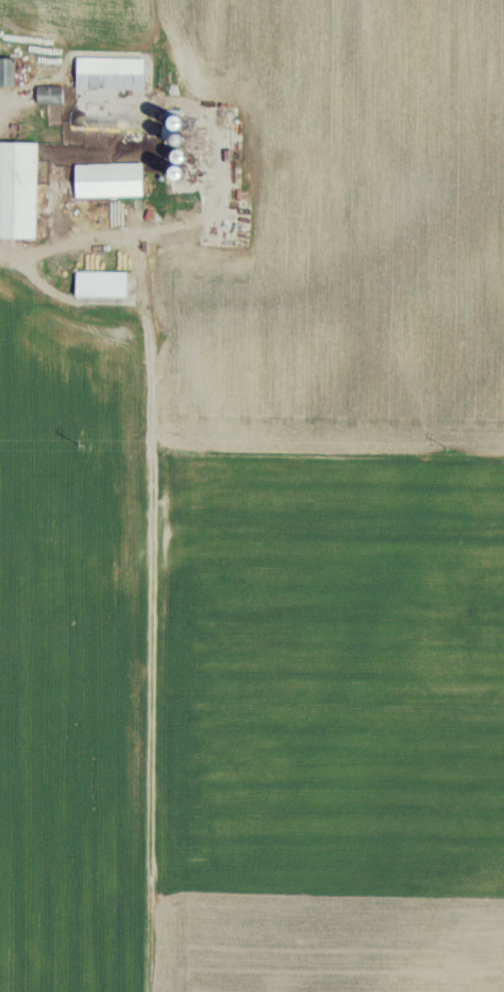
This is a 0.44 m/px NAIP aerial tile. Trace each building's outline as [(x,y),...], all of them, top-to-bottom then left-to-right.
[(18,86),(18,56),(0,56),(0,86),(18,86)] [(80,56),(80,88),(148,88),(148,56),(80,56)] [(66,86),(41,86),(41,103),(66,103),(66,86)] [(41,141),(0,141),(0,236),(41,236),(41,141)] [(146,195),(146,162),(79,163),(79,196),(146,195)] [(80,295),(129,295),(129,271),(80,271),(80,295)]
